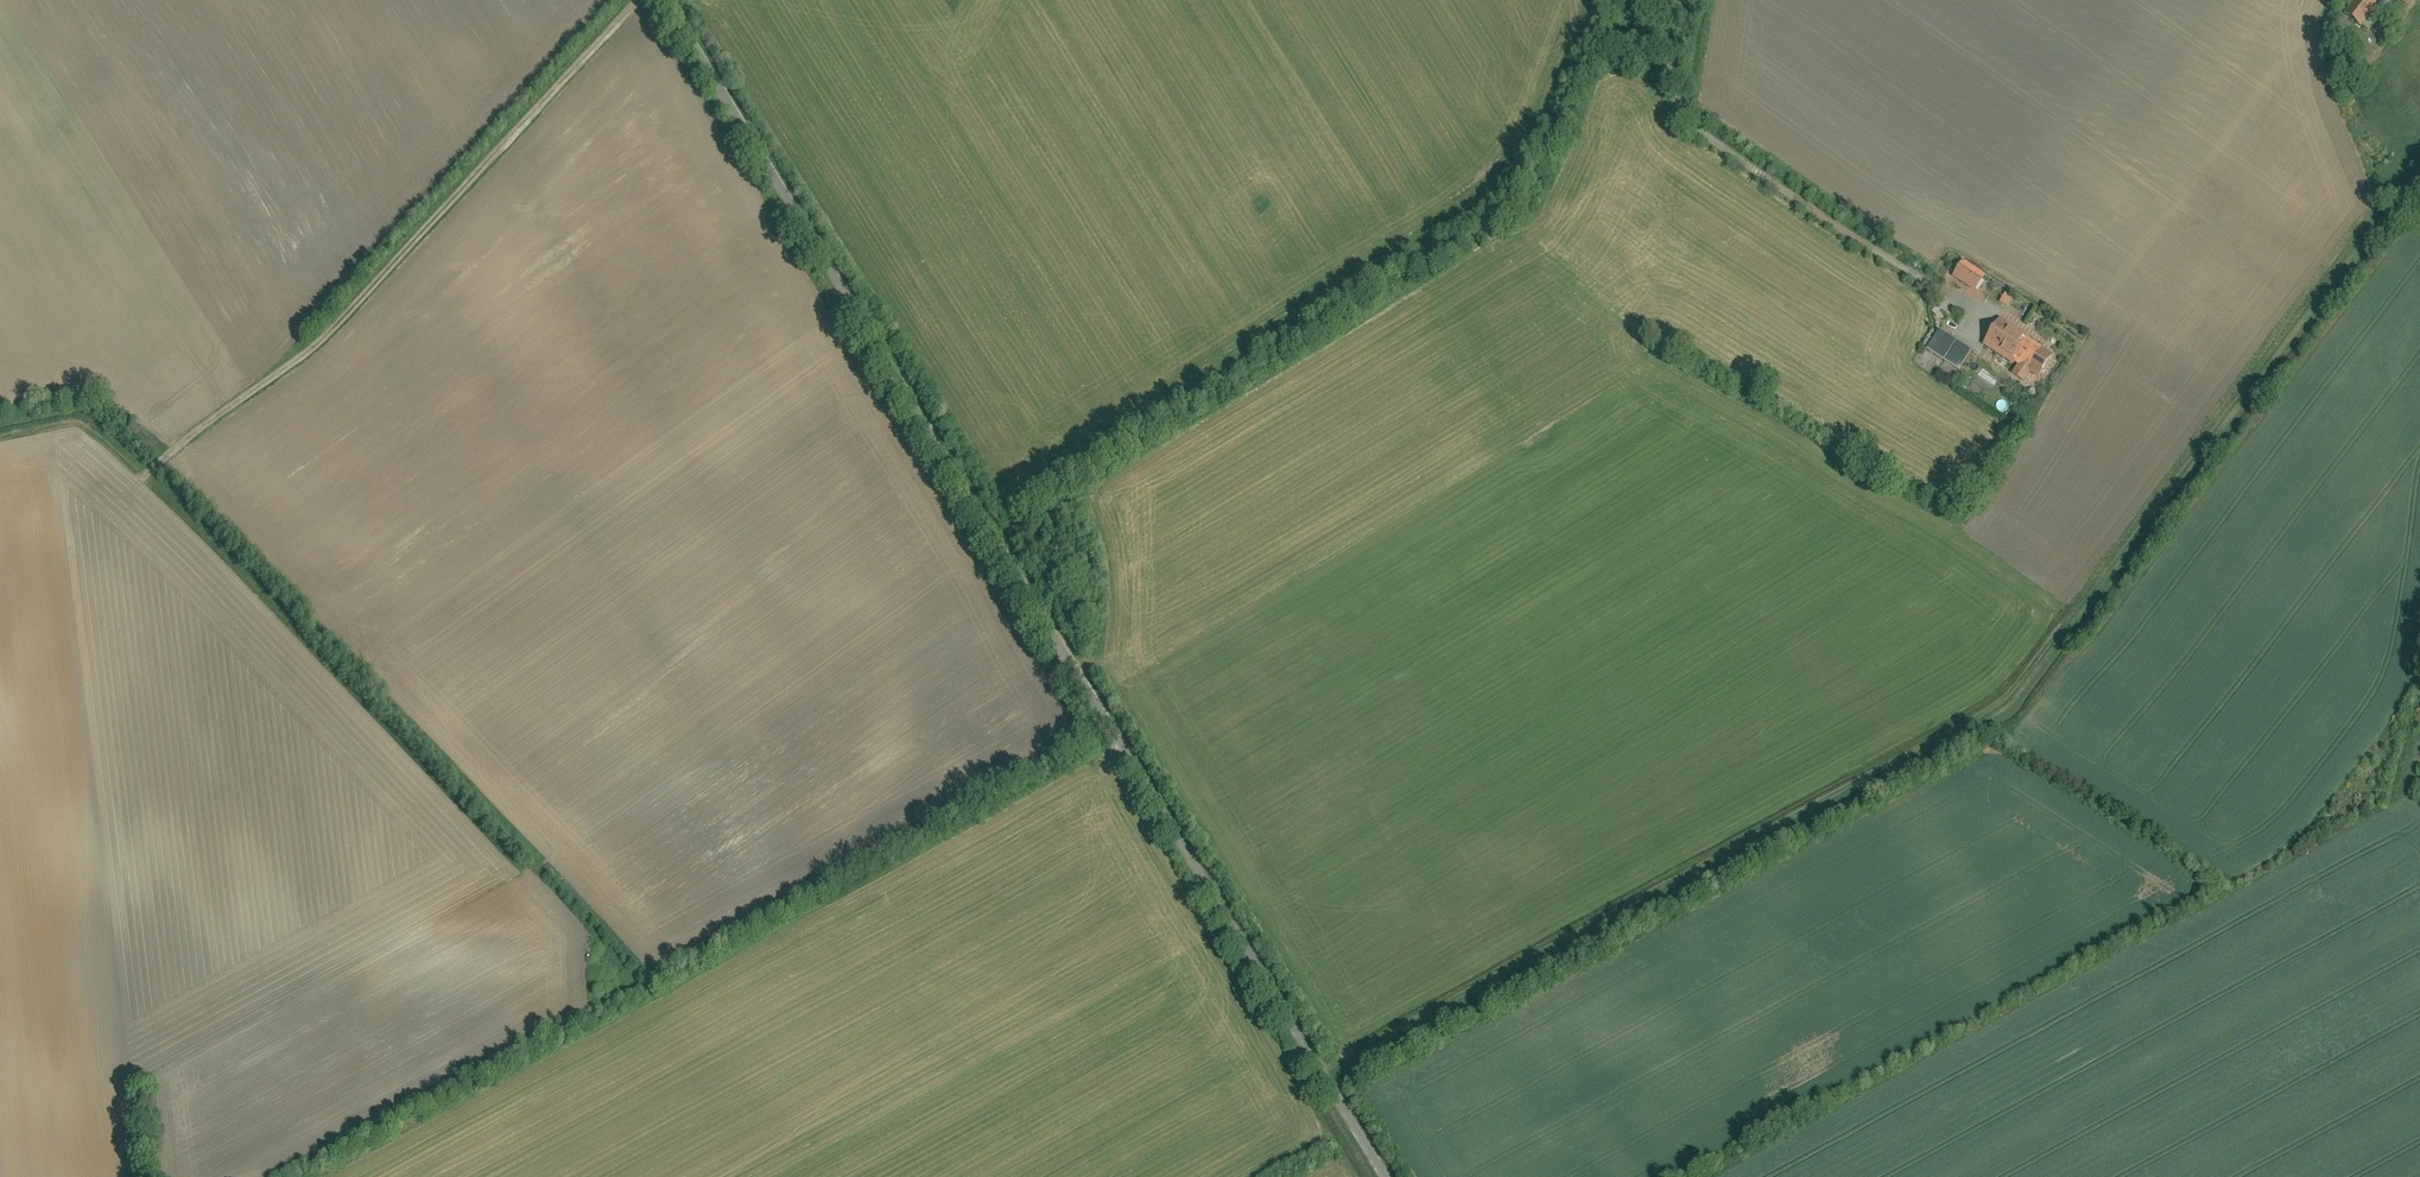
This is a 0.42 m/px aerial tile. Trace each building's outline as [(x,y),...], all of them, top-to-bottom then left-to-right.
[(2341,11),(2360,25),(2380,0),(2349,0),(2341,11)] [(1985,272),(1961,257),(1950,275),(1974,290),(1985,272)] [(2053,352),(1999,318),(1983,344),(2036,378),(2053,352)] [(1971,348),(1937,327),(1924,348),(1958,369),(1971,348)]
